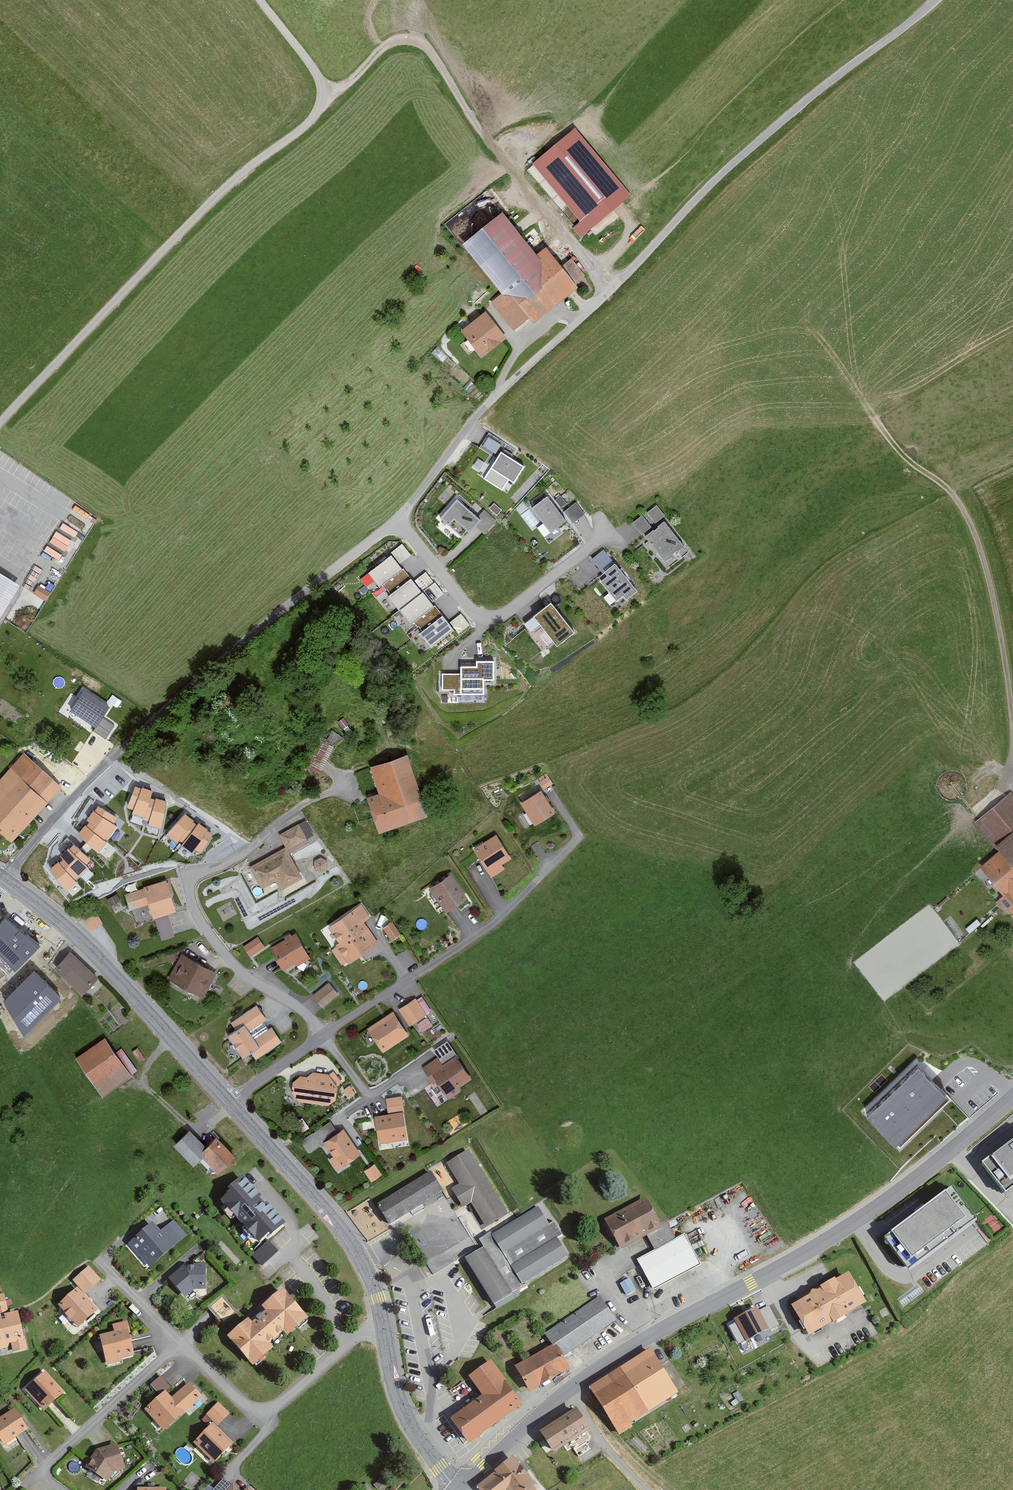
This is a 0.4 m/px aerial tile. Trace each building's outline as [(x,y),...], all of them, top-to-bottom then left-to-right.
[(578,129),(534,164),(582,222),(574,228),(581,237),(632,196),(578,129)] [(507,212),(466,244),(505,294),(492,303),(514,331),(532,317),(536,322),(580,287),(576,283),(585,276),(572,258),(564,264),(550,246),(540,254),(507,212)] [(488,311),(462,331),(482,356),(508,336),(488,311)] [(483,444),(497,450),(501,440),(488,434),(483,444)] [(485,475),(498,452),(486,446),(474,469),(485,475)] [(529,466),(502,450),(491,470),(517,486),(529,466)] [(561,506),(567,502),(561,493),(555,497),(561,506)] [(566,518),(547,494),(531,506),(550,531),(566,518)] [(480,518),(457,497),(439,517),(462,538),(480,518)] [(574,521),(585,511),(575,500),(564,511),(574,521)] [(658,506),(649,513),(657,522),(666,515),(658,506)] [(644,516),(635,523),(643,534),(652,527),(644,516)] [(60,521),(46,551),(63,559),(77,528),(60,521)] [(668,521),(649,537),(669,561),(688,544),(668,521)] [(411,576),(391,552),(369,571),(389,595),(411,576)] [(642,590),(619,563),(608,572),(612,576),(605,581),(622,601),(628,595),(632,599),(642,590)] [(0,571),(0,618),(21,584),(0,571)] [(400,609),(423,590),(411,576),(389,595),(400,609)] [(50,592),(39,586),(35,594),(46,600),(50,592)] [(420,632),(442,614),(423,590),(400,609),(420,632)] [(555,602),(538,616),(562,645),(579,631),(555,602)] [(451,617),(456,631),(469,626),(463,612),(451,617)] [(420,632),(431,647),(454,629),(442,614),(420,632)] [(541,622),(534,628),(548,646),(555,641),(541,622)] [(454,693),(483,694),(483,678),(494,678),(494,660),(476,659),(476,665),(461,665),(461,673),(443,673),(443,688),(454,688),(454,693)] [(84,688),(70,709),(96,726),(102,717),(110,706),(84,688)] [(102,717),(96,726),(93,730),(106,738),(114,725),(102,717)] [(322,738),(308,767),(321,773),(340,733),(332,729),(327,740),(322,738)] [(410,753),(373,766),(382,792),(370,796),(383,832),(431,815),(410,753)] [(25,754),(0,780),(0,787),(2,788),(0,790),(0,830),(11,841),(61,788),(25,754)] [(548,774),(540,779),(546,790),(555,784),(548,774)] [(141,787),(135,785),(127,806),(133,808),(132,812),(143,816),(142,818),(149,820),(148,824),(161,827),(167,800),(156,797),(155,798),(151,797),(153,789),(142,786),(141,787)] [(544,791),(524,803),(537,826),(558,813),(544,791)] [(1012,791),(975,823),(1000,852),(982,868),(1006,895),(998,902),(1005,911),(1009,907),(1012,911),(1012,793),(1012,791)] [(85,823),(77,832),(99,851),(107,840),(105,838),(107,835),(109,836),(117,824),(114,823),(118,816),(99,804),(95,810),(93,809),(87,818),(90,820),(86,824),(85,823)] [(194,819),(185,812),(166,833),(177,842),(179,839),(183,842),(182,844),(193,852),(195,848),(200,852),(213,833),(207,829),(208,828),(199,821),(197,823),(193,820),(194,819)] [(287,847),(252,867),(264,889),(278,881),(283,890),(306,878),(290,850),(308,840),(300,824),(281,835),(287,847)] [(498,835),(476,849),(494,877),(507,869),(504,865),(513,859),(498,835)] [(58,859),(50,866),(66,889),(77,881),(74,877),(77,874),(78,875),(88,866),(85,863),(91,857),(74,842),(69,847),(68,845),(60,854),(63,857),(59,860),(58,859)] [(323,858),(317,862),(316,869),(322,873),(329,870),(329,862),(323,858)] [(453,874),(431,889),(448,913),(470,898),(453,874)] [(145,890),(127,896),(131,911),(151,905),(155,918),(177,911),(168,881),(145,888),(145,890)] [(117,894),(107,899),(115,914),(124,909),(117,894)] [(362,906),(331,928),(342,943),(338,946),(350,963),(380,943),(365,923),(371,918),(362,906)] [(98,913),(85,919),(90,930),(103,925),(98,913)] [(169,917),(157,921),(163,941),(176,937),(169,917)] [(5,919),(0,924),(0,955),(15,971),(39,944),(5,919)] [(393,923),(384,929),(394,942),(402,935),(393,923)] [(298,935),(273,948),(285,971),(310,957),(298,935)] [(259,938),(245,947),(252,957),(266,947),(259,938)] [(100,978),(71,952),(56,969),(85,995),(100,978)] [(218,974),(184,955),(170,979),(204,998),(218,974)] [(61,997),(34,971),(6,998),(28,1034),(61,997)] [(329,982),(313,996),(324,1009),(340,995),(329,982)] [(417,998),(400,1009),(410,1026),(427,1015),(417,998)] [(259,1006),(232,1024),(238,1032),(230,1037),(245,1058),(253,1053),(257,1060),(284,1043),(274,1028),(256,1040),(250,1030),(267,1019),(259,1006)] [(392,1012),(367,1029),(382,1053),(408,1036),(392,1012)] [(107,1038),(77,1059),(104,1097),(134,1076),(107,1038)] [(437,1059),(423,1068),(434,1085),(439,1082),(450,1098),(461,1090),(459,1087),(471,1079),(456,1057),(442,1067),(437,1059)] [(918,1065),(867,1114),(898,1147),(949,1098),(918,1065)] [(309,1078),(302,1076),(294,1082),(294,1092),(300,1101),(329,1105),(337,1100),(339,1087),(343,1083),(335,1073),(331,1076),(314,1073),(309,1078)] [(351,1086),(345,1090),(351,1098),(357,1094),(351,1086)] [(390,1114),(377,1116),(382,1145),(410,1140),(403,1097),(388,1100),(390,1114)] [(309,1127),(303,1117),(289,1126),(296,1136),(309,1127)] [(320,1144),(338,1132),(331,1121),(313,1133),(320,1144)] [(346,1129),(325,1142),(334,1157),(330,1159),(338,1171),(363,1155),(346,1129)] [(209,1147),(192,1130),(176,1145),(196,1166),(205,1157),(220,1173),(237,1156),(219,1137),(209,1147)] [(309,1152),(320,1144),(313,1133),(301,1141),(309,1152)] [(983,1165),(1006,1195),(1012,1190),(1012,1142),(983,1165)] [(469,1152),(448,1165),(461,1185),(453,1190),(464,1209),(472,1204),(487,1228),(509,1215),(469,1152)] [(382,1174),(374,1163),(364,1170),(371,1181),(382,1174)] [(433,1173),(378,1206),(390,1226),(445,1193),(433,1173)] [(286,1225),(242,1177),(227,1191),(230,1193),(220,1202),(258,1244),(268,1236),(271,1238),(286,1225)] [(951,1190),(886,1239),(910,1270),(975,1221),(951,1190)] [(645,1197),(605,1220),(622,1249),(662,1227),(645,1197)] [(486,1249),(467,1261),(495,1306),(571,1258),(559,1239),(564,1236),(555,1222),(550,1225),(539,1208),(482,1243),(486,1249)] [(154,1223),(130,1244),(150,1267),(186,1236),(174,1222),(163,1233),(154,1223)] [(685,1235),(638,1260),(654,1289),(700,1264),(685,1235)] [(279,1252),(268,1241),(252,1256),(262,1267),(279,1252)] [(187,1265),(171,1279),(186,1298),(195,1290),(208,1290),(208,1266),(187,1265)] [(102,1281),(89,1268),(74,1282),(87,1295),(102,1281)] [(849,1271),(791,1304),(809,1335),(867,1302),(849,1271)] [(630,1278),(621,1282),(627,1292),(635,1288),(630,1278)] [(99,1313),(78,1289),(59,1306),(80,1330),(99,1313)] [(249,1320),(228,1338),(253,1367),(274,1350),(269,1344),(283,1333),(288,1338),(309,1320),(284,1291),(262,1309),(266,1313),(252,1325),(249,1320)] [(13,1352),(28,1350),(25,1337),(24,1337),(18,1312),(7,1314),(6,1311),(8,1311),(4,1293),(0,1294),(0,1350),(11,1348),(13,1352)] [(600,1295),(544,1333),(552,1344),(553,1346),(556,1344),(563,1356),(617,1320),(600,1295)] [(758,1307),(736,1318),(747,1341),(775,1327),(768,1313),(763,1316),(758,1307)] [(116,1333),(101,1337),(108,1364),(136,1357),(127,1323),(114,1326),(116,1333)] [(552,1344),(514,1365),(530,1391),(570,1367),(563,1356),(556,1344),(553,1346),(552,1344)] [(653,1349),(592,1388),(620,1431),(681,1392),(653,1349)] [(494,1363),(471,1379),(484,1397),(453,1419),(471,1443),(524,1406),(494,1363)] [(45,1370),(24,1388),(46,1412),(66,1394),(45,1370)] [(161,1374),(150,1383),(158,1392),(168,1383),(161,1374)] [(167,1392),(146,1411),(165,1432),(203,1398),(190,1384),(173,1399),(167,1392)] [(211,1427),(195,1443),(215,1464),(235,1444),(218,1428),(231,1415),(219,1404),(203,1419),(211,1427)] [(575,1408),(541,1431),(554,1451),(589,1429),(575,1408)] [(0,1420),(0,1437),(6,1446),(30,1431),(16,1410),(0,1420)] [(119,1445),(99,1451),(88,1468),(108,1482),(115,1474),(125,1470),(119,1445)] [(479,1488),(481,1489),(538,1489),(536,1488),(539,1486),(516,1458),(479,1488)] [(230,1486),(223,1479),(213,1489),(226,1489),(230,1486)]
